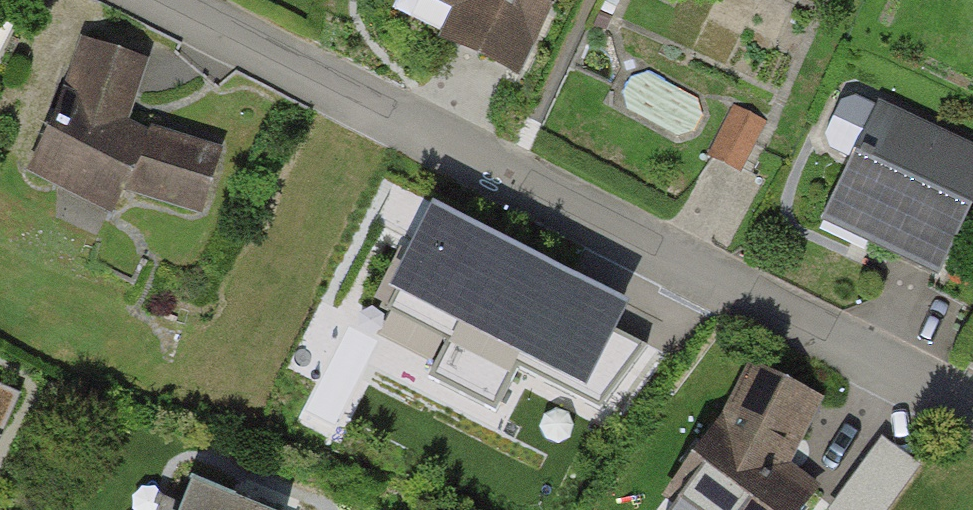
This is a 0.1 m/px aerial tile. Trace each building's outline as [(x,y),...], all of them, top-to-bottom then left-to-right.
[(560,0),(433,0),(455,10),(437,49),(519,87),(560,0)] [(79,47),(54,118),(48,115),(19,169),(96,211),(110,186),(185,212),(207,151),(121,121),(139,69),(79,47)] [(941,284),(972,213),(972,146),(875,101),(872,107),(855,100),(841,104),(827,136),(831,151),(848,159),(817,228),(941,284)] [(767,121),(734,105),(708,160),(741,176),(767,121)] [(625,317),(435,223),(390,313),(456,346),(436,387),(494,416),(515,374),(601,417),(646,353),(615,338),(625,317)] [(684,509),(787,509),(804,487),(781,470),(814,399),(738,364),(712,419),(658,492),(684,509)] [(0,390),(0,441),(19,399),(0,390)] [(185,509),(257,509),(194,486),(185,509)]
